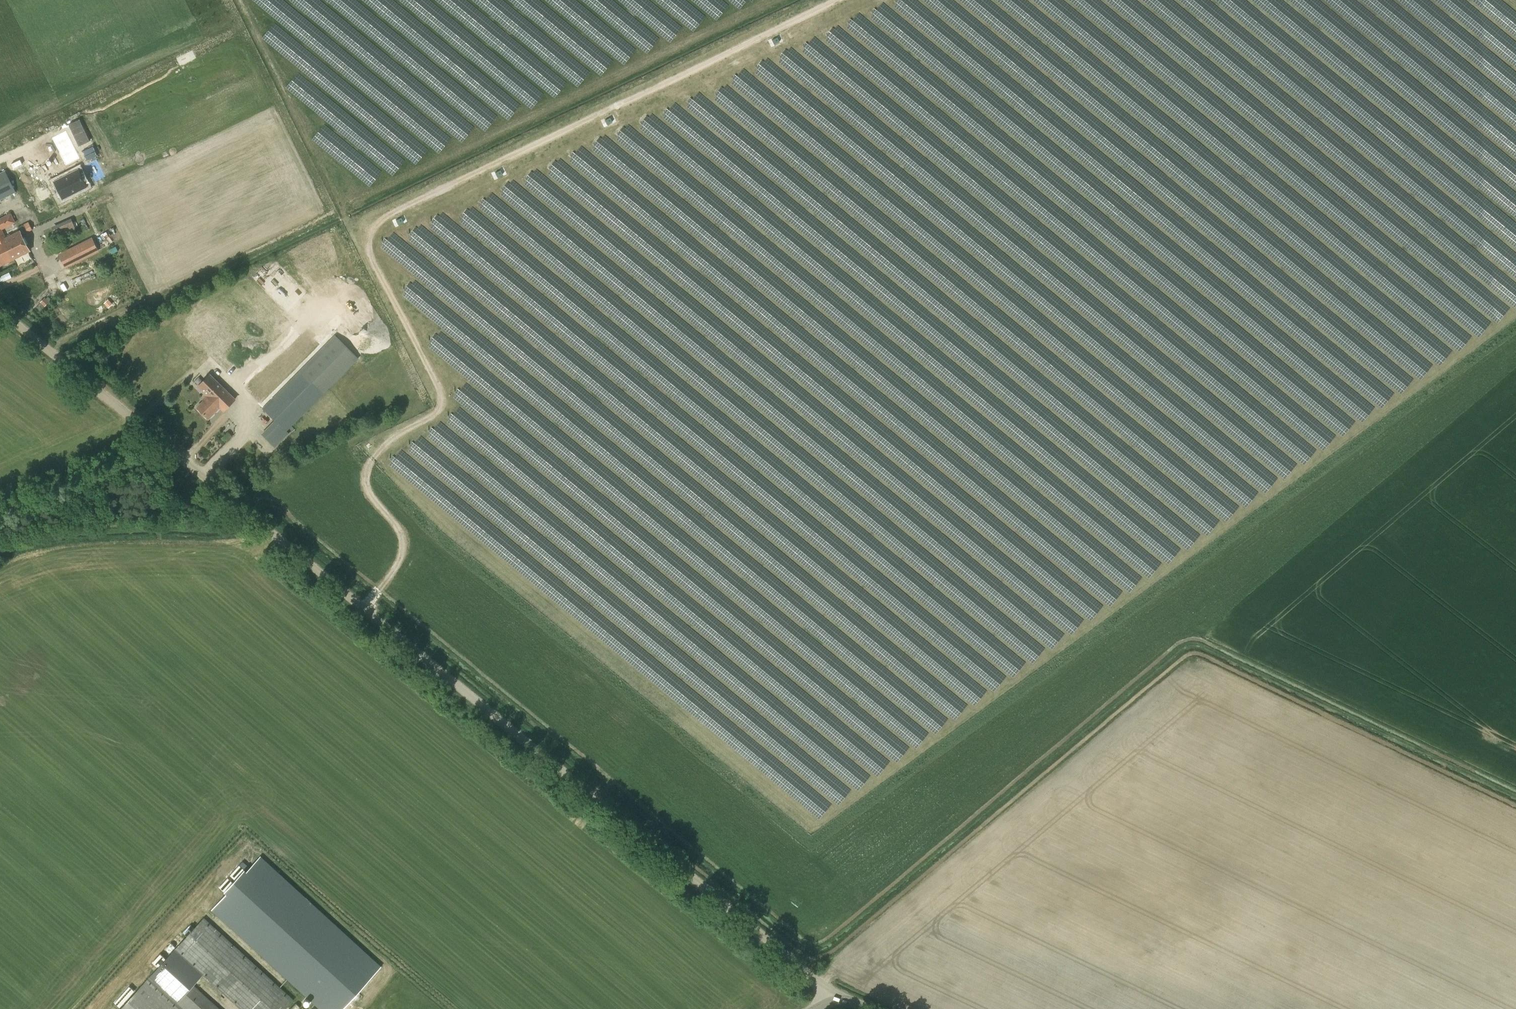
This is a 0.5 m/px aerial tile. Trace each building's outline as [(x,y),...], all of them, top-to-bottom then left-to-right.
[(47,149),(51,156),(74,143),(70,136),(47,149)] [(87,186),(79,170),(55,182),(63,198),(87,186)] [(0,174),(0,200),(16,192),(5,171),(0,174)] [(0,218),(0,267),(30,250),(20,230),(6,238),(2,229),(16,223),(11,213),(0,218)] [(57,239),(77,229),(71,218),(51,228),(57,239)] [(60,255),(66,266),(98,249),(92,238),(60,255)] [(50,291),(40,302),(45,306),(54,295),(50,291)] [(264,410),(274,420),(261,434),(275,448),(290,433),(287,431),(356,361),(358,364),(389,331),(361,303),(333,331),(332,330),(320,343),(305,329),(267,368),(261,363),(241,383),(259,401),(257,403),(264,410)] [(204,400),(197,407),(208,419),(220,407),(224,411),(235,399),(210,374),(197,387),(206,396),(203,399),(204,400)] [(322,1008),(342,1008),(382,965),(260,855),(212,908),(322,1008)] [(119,1008),(220,1008),(192,983),(202,973),(241,1008),(285,1008),(294,999),(204,917),(175,948),(149,977),(119,1008)]
